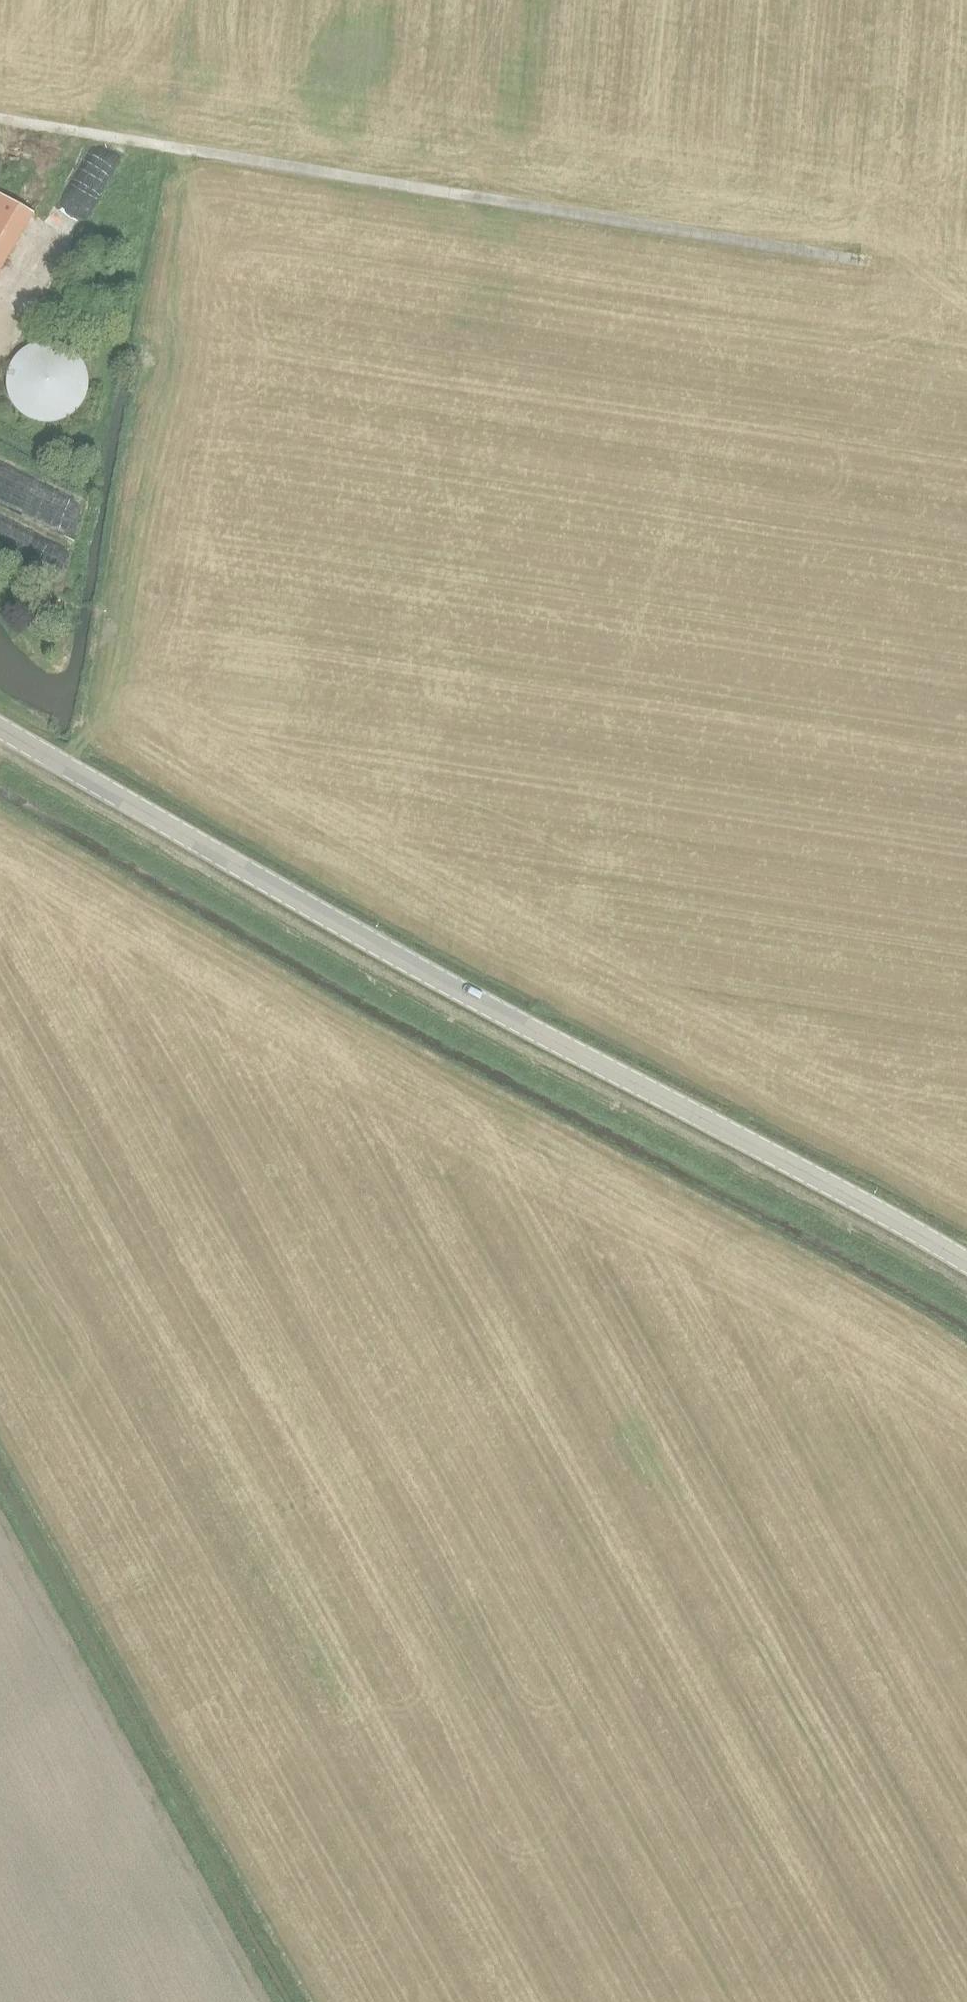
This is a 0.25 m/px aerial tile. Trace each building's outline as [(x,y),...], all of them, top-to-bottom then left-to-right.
[(38,220),(0,195),(0,284),(38,220)] [(47,425),(50,425),(54,424),(57,424),(61,422),(64,421),(67,419),(70,418),(73,415),(76,413),(78,410),(80,407),(82,404),(84,401),(85,398),(86,394),(87,391),(87,387),(88,384),(87,380),(87,377),(86,373),(85,370),(84,366),(82,363),(80,360),(78,357),(76,355),(73,352),(70,350),(67,348),(64,347),(61,345),(57,344),(54,343),(50,343),(47,343),(43,343),(39,343),(36,344),(32,345),(29,347),(26,348),(23,350),(20,352),(17,355),(15,357),(13,360),(11,363),(9,366),(8,370),(7,373),(6,377),(6,380),(5,384),(6,387),(6,391),(7,394),(8,398),(9,401),(11,404),(13,407),(15,410),(17,413),(20,415),(23,418),(26,419),(29,421),(32,422),(36,424),(39,424),(43,425),(47,425)]
